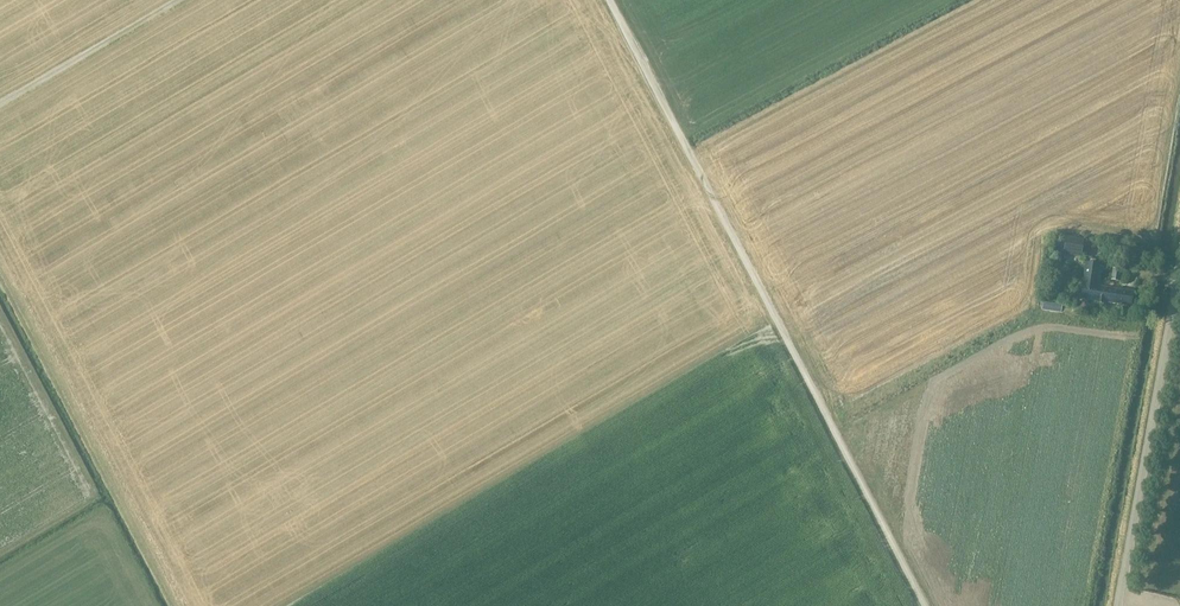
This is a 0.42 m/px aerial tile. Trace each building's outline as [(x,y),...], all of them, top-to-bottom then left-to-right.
[(1047,244),(1059,245),(1059,237),(1047,237),(1047,244)] [(1078,257),(1080,240),(1063,238),(1061,255),(1078,257)] [(1130,305),(1131,292),(1094,286),(1097,265),(1085,263),(1081,299),(1095,301),(1095,303),(1104,304),(1104,302),(1130,305)] [(1111,280),(1119,281),(1121,269),(1113,268),(1111,280)]
